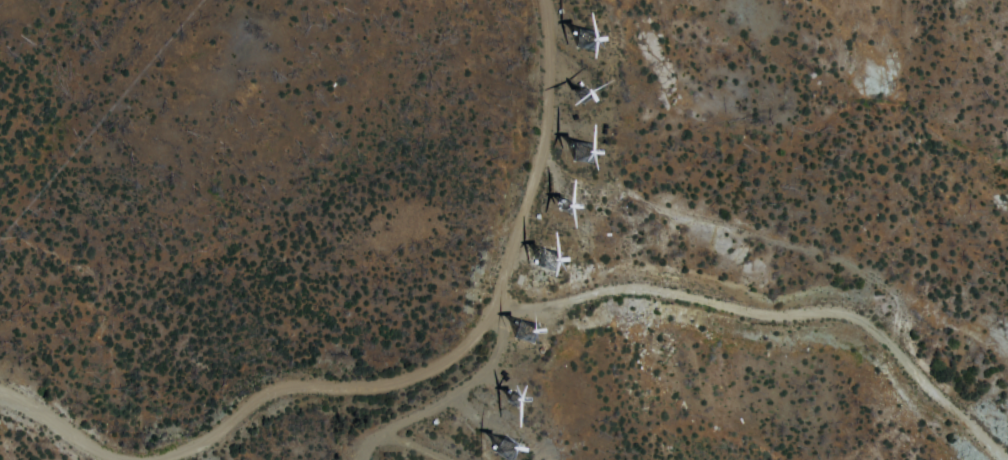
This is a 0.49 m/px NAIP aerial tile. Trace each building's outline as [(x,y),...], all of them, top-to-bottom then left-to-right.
[(592,143),(576,143),(576,162),(591,162),(592,143)]
